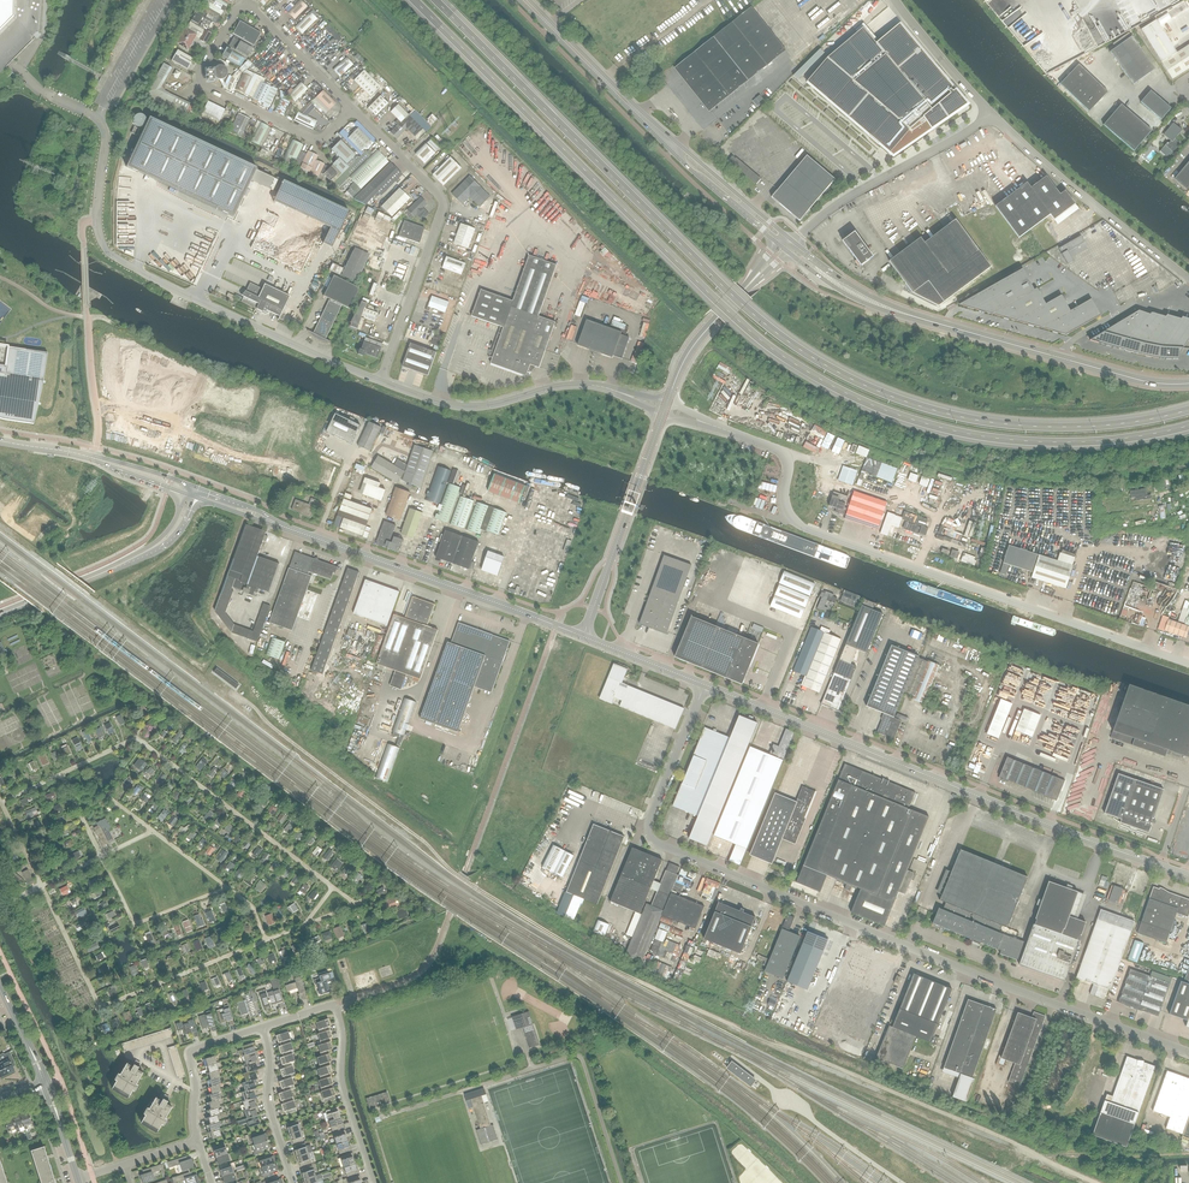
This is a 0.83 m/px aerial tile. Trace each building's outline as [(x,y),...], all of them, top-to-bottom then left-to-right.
[(2,35),(16,21),(16,0),(0,0),(0,37),(2,35)] [(228,4),(221,0),(206,0),(203,5),(221,15),(228,4)] [(288,13),(294,19),(307,7),(300,0),(288,13)] [(676,67),(709,109),(785,49),(752,7),(676,67)] [(193,17),(190,22),(209,33),(210,33),(210,32),(211,32),(211,31),(212,31),(212,30),(212,29),(212,28),(212,27),(213,26),(213,25),(214,24),(215,23),(216,22),(217,21),(219,19),(220,18),(202,8),(201,11),(198,9),(193,17)] [(302,34),(315,21),(317,19),(310,12),(295,27),(302,34)] [(1156,20),(1141,30),(1172,80),(1188,69),(1188,45),(1177,53),(1156,20)] [(254,46),(261,33),(240,21),(233,34),(254,46)] [(327,24),(324,21),(318,26),(321,29),(327,24)] [(190,22),(185,31),(178,44),(187,49),(194,36),(201,40),(200,40),(205,43),(210,34),(209,33),(190,22)] [(828,58),(807,82),(869,135),(868,136),(879,145),(880,144),(893,156),(968,105),(948,81),(948,80),(939,69),(938,69),(900,24),(876,44),(863,28),(828,58)] [(339,35),(338,36),(328,26),(325,29),(330,34),(330,33),(335,38),(333,39),(335,41),(336,39),(339,42),(341,39),(339,37),(340,36),(339,35)] [(1132,36),(1121,44),(1110,52),(1121,68),(1132,60),(1129,55),(1140,47),(1132,36)] [(252,49),(233,38),(229,47),(247,57),(252,49)] [(348,45),(326,67),(345,85),(366,63),(348,45)] [(1132,60),(1144,77),(1155,69),(1140,47),(1129,55),(1132,60)] [(238,65),(243,57),(227,48),(222,56),(238,65)] [(187,69),(193,59),(178,50),(172,60),(187,69)] [(1132,60),(1121,68),(1133,85),(1144,77),(1132,60)] [(164,63),(145,96),(185,115),(190,103),(160,89),(172,68),(164,63)] [(1084,88),(1093,78),(1079,64),(1069,74),(1084,88)] [(224,79),(225,79),(225,78),(226,78),(226,77),(227,76),(227,75),(228,74),(228,73),(228,72),(227,71),(227,70),(227,69),(226,68),(225,67),(224,67),(224,66),(223,66),(222,66),(221,66),(220,66),(219,66),(218,66),(217,66),(217,67),(216,67),(215,68),(214,69),(214,70),(213,71),(213,72),(213,73),(213,74),(213,75),(214,76),(214,77),(215,78),(216,78),(216,79),(217,79),(218,80),(219,80),(220,80),(221,80),(222,80),(223,80),(224,79)] [(178,78),(182,72),(177,69),(174,76),(178,78)] [(370,97),(380,87),(364,70),(354,80),(370,97)] [(244,94),(252,77),(253,75),(248,73),(247,75),(243,73),(235,90),(244,94)] [(1084,88),(1069,74),(1060,84),(1089,112),(1098,102),(1084,88)] [(257,76),(250,90),(255,93),(261,82),(262,78),(257,76)] [(1084,88),(1098,102),(1108,92),(1093,78),(1084,88)] [(255,93),(253,98),(263,103),(272,87),(261,82),(255,93)] [(301,82),(288,95),(295,102),(308,89),(301,82)] [(336,103),(323,90),(316,97),(329,110),(336,103)] [(1140,102),(1151,111),(1161,120),(1171,108),(1150,91),(1140,102)] [(368,108),(375,116),(388,104),(380,96),(368,108)] [(284,116),(290,102),(280,97),(274,111),(284,116)] [(316,97),(311,102),(324,115),(329,110),(316,97)] [(208,101),(202,113),(219,121),(225,110),(208,101)] [(390,132),(392,134),(410,117),(398,104),(390,112),(398,120),(395,123),(398,125),(390,132)] [(1121,104),(1112,115),(1132,132),(1141,122),(1121,104)] [(317,121),(298,112),(294,120),(313,129),(316,123),(317,121)] [(229,132),(240,137),(246,140),(255,122),(238,113),(229,132)] [(132,120),(132,121),(132,122),(133,123),(133,124),(133,125),(134,125),(134,126),(135,127),(136,127),(137,128),(138,128),(139,128),(140,128),(141,128),(142,128),(143,127),(147,120),(146,119),(146,118),(146,117),(145,116),(144,115),(143,115),(143,114),(142,114),(141,114),(140,114),(139,114),(138,114),(137,114),(136,114),(136,115),(135,115),(134,116),(133,117),(133,118),(133,119),(132,120)] [(1124,142),(1132,132),(1112,115),(1103,125),(1124,142)] [(407,128),(415,136),(422,129),(410,117),(392,134),(396,138),(407,128)] [(149,118),(126,167),(234,217),(251,180),(273,190),(278,180),(256,170),(257,168),(149,118)] [(254,133),(260,123),(257,121),(252,132),(254,133)] [(1134,151),(1143,141),(1152,131),(1141,122),(1132,132),(1124,142),(1134,151)] [(259,145),(267,129),(268,127),(260,123),(259,125),(251,141),(259,145)] [(1175,138),(1182,130),(1173,123),(1163,135),(1171,141),(1168,144),(1166,142),(1159,151),(1166,157),(1168,154),(1170,155),(1173,152),(1177,144),(1177,142),(1179,142),(1175,138)] [(140,130),(134,127),(131,133),(137,136),(140,130)] [(371,141),(358,128),(348,138),(361,151),(371,141)] [(291,139),(283,156),(281,162),(293,167),(293,166),(300,151),(303,145),(291,139)] [(341,140),(331,149),(346,164),(355,155),(341,140)] [(425,164),(435,153),(426,144),(415,154),(425,164)] [(338,188),(377,150),(373,146),(367,152),(366,151),(331,184),(338,188)] [(281,156),(285,149),(281,147),(276,154),(281,156)] [(386,159),(377,150),(349,178),(355,183),(358,187),(386,159)] [(324,165),(324,164),(315,160),(317,156),(308,151),(307,154),(300,151),(293,166),(296,167),(296,169),(299,171),(300,168),(309,172),(318,177),(320,173),(323,174),(330,181),(337,174),(330,167),(324,165)] [(807,156),(772,197),(800,221),(835,179),(807,156)] [(443,186),(461,168),(451,157),(433,175),(443,186)] [(348,167),(339,158),(330,167),(339,176),(348,167)] [(736,159),(732,163),(756,185),(761,179),(736,158),(736,159)] [(389,162),(386,159),(358,187),(355,183),(346,192),(354,196),(389,162)] [(1174,178),(1188,190),(1188,189),(1188,161),(1174,178)] [(366,205),(378,193),(381,196),(402,175),(390,163),(354,199),(366,205)] [(470,176),(452,194),(462,204),(470,197),(480,207),(490,197),(470,176)] [(1031,188),(1027,183),(995,206),(1019,238),(1050,215),(1054,220),(1075,204),(1065,191),(1060,195),(1046,176),(1031,188)] [(284,181),(275,202),(332,225),(325,243),(334,247),(350,208),(284,181)] [(391,217),(409,199),(399,189),(381,207),(391,217)] [(420,197),(407,210),(404,213),(410,219),(413,216),(414,217),(416,215),(422,220),(429,214),(423,208),(427,204),(420,197)] [(391,220),(393,222),(402,214),(399,211),(391,220)] [(944,270),(948,275),(979,251),(956,220),(925,243),(921,238),(889,261),(913,293),(944,270)] [(424,228),(404,221),(398,236),(419,243),(422,235),(424,228)] [(461,224),(454,244),(468,249),(475,229),(461,224)] [(859,265),(858,266),(859,266),(860,265),(859,265),(860,265),(861,266),(873,257),(855,232),(842,241),(856,260),(855,261),(856,261),(859,265)] [(1083,242),(1080,236),(1059,248),(1068,264),(1074,261),(1068,251),(1083,242)] [(334,263),(330,270),(358,282),(371,254),(356,247),(346,268),(334,263)] [(539,317),(557,265),(529,256),(513,301),(481,290),(471,316),(503,327),(495,352),(491,350),(491,357),(489,357),(489,358),(493,357),(491,363),(527,376),(529,370),(532,373),(531,372),(535,367),(540,369),(556,323),(539,317)] [(442,268),(461,275),(465,264),(446,257),(442,268)] [(992,314),(994,313),(1034,290),(1022,269),(962,303),(959,304),(960,305),(961,304),(962,306),(992,314)] [(349,309),(359,288),(333,275),(323,296),(331,300),(331,301),(329,300),(313,333),(308,330),(307,331),(308,332),(309,333),(309,334),(310,335),(311,336),(312,337),(313,338),(314,339),(316,339),(317,340),(318,341),(319,341),(321,342),(322,342),(324,342),(325,342),(327,343),(328,343),(329,342),(331,342),(325,339),(341,306),(342,305),(349,309)] [(290,296),(264,285),(262,289),(249,284),(246,293),(244,292),(241,297),(243,298),(241,302),(256,309),(255,311),(262,314),(263,311),(265,313),(266,312),(279,318),(290,296)] [(1017,321),(1019,320),(1046,304),(1037,288),(1034,290),(994,313),(995,315),(998,316),(1017,321)] [(1019,322),(1042,328),(1043,327),(1070,311),(1061,295),(1046,304),(1019,320),(1019,322)] [(426,310),(429,311),(430,307),(445,313),(449,302),(432,296),(429,304),(428,303),(426,310)] [(1100,315),(1097,310),(1091,299),(1070,311),(1043,327),(1044,328),(1066,335),(1100,315)] [(362,303),(349,328),(360,332),(365,320),(362,319),(362,318),(375,323),(378,314),(366,310),(368,306),(362,303)] [(1150,314),(1139,311),(1090,340),(1119,348),(1120,343),(1150,314)] [(1165,317),(1152,313),(1150,314),(1120,343),(1119,348),(1138,354),(1140,348),(1165,317)] [(1181,319),(1167,315),(1165,317),(1140,348),(1138,354),(1158,358),(1159,352),(1181,319)] [(1182,317),(1181,319),(1159,352),(1158,358),(1179,359),(1179,353),(1188,339),(1188,319),(1182,317)] [(622,358),(629,338),(621,335),(622,332),(587,320),(578,346),(613,358),(614,356),(622,358)] [(443,335),(435,332),(431,344),(434,346),(433,350),(439,352),(441,348),(439,347),(443,335)] [(381,348),(382,344),(365,338),(360,350),(359,350),(358,354),(362,356),(363,353),(377,358),(381,348)] [(639,341),(634,361),(640,362),(645,342),(639,341)] [(411,343),(402,367),(428,376),(436,352),(411,343)] [(4,420),(34,424),(43,386),(48,353),(8,347),(8,346),(5,345),(0,344),(0,419),(4,420)] [(722,361),(719,366),(731,372),(733,367),(722,361)] [(327,432),(352,444),(360,425),(335,413),(327,432)] [(370,451),(381,427),(369,422),(358,446),(370,451)] [(828,433),(821,446),(828,450),(835,436),(828,433)] [(839,454),(845,441),(838,437),(832,451),(839,454)] [(433,452),(415,445),(408,465),(398,459),(394,465),(378,456),(371,468),(398,484),(400,479),(421,488),(433,452)] [(869,450),(859,446),(856,453),(867,457),(869,450)] [(867,457),(856,485),(869,489),(874,476),(892,483),(897,469),(867,457)] [(451,471),(438,466),(425,499),(439,504),(451,471)] [(857,471),(843,466),(838,480),(852,485),(857,471)] [(910,469),(902,466),(899,476),(906,479),(910,469)] [(453,469),(448,483),(453,485),(458,470),(453,469)] [(918,476),(910,473),(908,480),(915,483),(918,476)] [(526,486),(494,474),(487,491),(519,504),(526,486)] [(927,487),(930,480),(922,477),(919,484),(927,487)] [(382,501),(386,490),(379,488),(380,483),(368,479),(363,495),(382,501)] [(775,493),(777,486),(760,481),(758,488),(775,493)] [(447,487),(435,519),(448,523),(459,492),(461,488),(448,483),(447,487)] [(835,512),(846,515),(848,509),(844,507),(850,490),(837,485),(829,505),(836,508),(835,512)] [(1145,486),(1137,487),(1138,495),(1141,495),(1142,498),(1152,497),(1152,494),(1146,495),(1145,486)] [(400,520),(410,492),(396,487),(386,515),(400,520)] [(844,517),(844,519),(845,519),(878,530),(887,502),(854,491),(845,517),(844,517)] [(351,502),(353,496),(346,493),(334,526),(361,535),(360,536),(367,539),(371,528),(366,526),(372,509),(366,507),(367,505),(359,503),(359,505),(351,502)] [(464,529),(474,501),(460,496),(450,524),(464,529)] [(311,498),(309,505),(296,500),(292,510),(303,514),(303,515),(311,518),(315,507),(316,508),(318,501),(311,498)] [(482,529),(490,507),(476,502),(466,530),(480,535),(482,529)] [(490,507),(482,529),(498,535),(506,513),(490,507)] [(414,538),(423,513),(410,508),(401,534),(414,538)] [(899,527),(901,521),(894,518),(895,515),(888,512),(880,533),(887,536),(891,526),(898,528),(899,527)] [(901,521),(899,527),(919,534),(924,519),(904,512),(901,521)] [(219,513),(214,527),(228,532),(233,518),(219,513)] [(390,542),(396,525),(384,521),(376,544),(387,548),(388,547),(390,542)] [(228,576),(215,611),(232,632),(232,633),(257,642),(261,632),(270,606),(264,604),(254,631),(235,625),(226,613),(234,592),(231,591),(236,579),(241,580),(241,582),(248,584),(258,554),(262,545),(263,543),(262,543),(263,541),(266,542),(268,537),(265,536),(266,533),(266,532),(267,532),(266,532),(259,529),(255,527),(254,527),(246,524),(246,526),(228,576)] [(436,558),(469,569),(479,542),(446,530),(436,558)] [(399,552),(403,540),(394,537),(392,542),(390,542),(388,547),(387,548),(399,552)] [(568,552),(572,541),(567,540),(564,550),(568,552)] [(946,555),(948,548),(938,544),(935,551),(946,555)] [(1006,575),(1009,565),(1032,572),(1037,554),(1009,545),(1000,573),(1006,575)] [(504,557),(488,551),(481,570),(498,576),(504,557)] [(331,580),(334,572),(336,573),(338,567),(295,552),(270,623),(292,631),(297,617),(307,590),(312,576),(308,575),(309,571),(331,579),(330,580),(331,580)] [(1075,558),(1060,553),(1057,561),(1039,555),(1031,578),(1066,589),(1073,566),(1072,566),(1075,558)] [(691,565),(664,555),(639,623),(666,633),(691,565)] [(259,557),(249,585),(259,588),(269,592),(279,564),(259,557)] [(311,670),(323,674),(359,572),(348,568),(311,670)] [(769,606),(800,619),(814,584),(784,571),(769,606)] [(904,576),(900,585),(976,613),(979,604),(904,576)] [(353,614),(387,626),(399,592),(365,580),(353,614)] [(244,587),(243,592),(248,594),(253,595),(255,591),(257,592),(259,589),(247,585),(246,588),(244,587)] [(835,604),(837,598),(834,597),(834,595),(826,591),(825,593),(822,592),(821,595),(823,596),(818,608),(826,612),(828,608),(825,607),(827,600),(831,602),(835,604)] [(394,615),(386,638),(376,664),(395,671),(390,686),(401,690),(406,677),(412,679),(413,677),(420,680),(438,630),(427,626),(435,605),(413,597),(406,618),(394,615)] [(883,614),(862,605),(821,704),(838,711),(856,667),(851,664),(857,649),(867,653),(883,614)] [(1165,631),(1169,619),(1170,618),(1163,615),(1158,629),(1165,632),(1165,631)] [(742,685),(759,645),(691,617),(675,657),(742,685)] [(1165,631),(1187,638),(1188,631),(1188,627),(1169,619),(1165,631)] [(420,719),(458,733),(474,686),(492,693),(493,688),(510,641),(458,623),(451,643),(448,642),(420,719)] [(811,627),(793,671),(806,676),(804,680),(803,680),(801,685),(819,693),(841,639),(811,627)] [(348,628),(344,639),(355,644),(359,632),(348,628)] [(914,630),(912,637),(917,640),(920,633),(914,630)] [(925,644),(929,634),(923,632),(919,642),(925,644)] [(216,652),(220,648),(210,639),(209,639),(204,634),(200,639),(216,652)] [(384,637),(378,635),(370,657),(375,659),(384,637)] [(371,636),(369,642),(380,646),(382,640),(371,636)] [(272,637),(265,655),(279,660),(285,643),(272,637)] [(344,639),(340,651),(351,655),(355,644),(344,639)] [(369,642),(367,648),(378,652),(380,646),(369,642)] [(893,717),(894,718),(919,657),(892,646),(867,706),(886,714),(885,717),(884,716),(877,733),(886,736),(893,717)] [(367,648),(365,653),(376,657),(378,652),(367,648)] [(340,651),(336,662),(347,666),(351,655),(340,651)] [(365,653),(363,659),(374,663),(376,657),(365,653)] [(927,661),(919,657),(905,691),(912,694),(911,698),(924,704),(940,665),(928,660),(927,661)] [(363,659),(361,665),(372,669),(374,663),(363,659)] [(361,665),(359,670),(370,674),(372,669),(361,665)] [(600,699),(605,700),(613,703),(615,698),(614,697),(620,683),(621,683),(626,670),(614,665),(600,699)] [(215,671),(225,679),(223,682),(234,691),(240,684),(218,667),(215,671)] [(359,670),(357,676),(368,680),(370,674),(359,670)] [(357,676),(355,682),(366,686),(368,680),(357,676)] [(355,682),(352,687),(364,691),(366,686),(355,682)] [(614,697),(615,698),(622,701),(619,706),(676,729),(684,709),(621,683),(620,683),(614,697)] [(1128,685),(1112,731),(1122,734),(1120,741),(1165,757),(1166,754),(1180,759),(1181,755),(1188,757),(1188,706),(1128,685)] [(352,687),(350,693),(362,697),(364,691),(352,687)] [(350,693),(348,699),(360,703),(362,697),(350,693)] [(405,735),(417,702),(404,698),(392,731),(405,735)] [(348,699),(346,704),(358,708),(360,703),(348,699)] [(1013,704),(1001,699),(986,734),(998,739),(1013,704)] [(346,704),(344,710),(356,714),(358,708),(346,704)] [(1041,716),(1024,709),(1015,731),(1032,737),(1041,716)] [(344,710),(342,716),(353,720),(356,714),(344,710)] [(120,715),(116,717),(117,719),(120,725),(125,723),(120,715)] [(730,738),(705,727),(673,806),(698,816),(689,838),(707,846),(707,845),(757,723),(739,715),(730,738)] [(893,717),(886,736),(894,739),(901,723),(899,722),(900,720),(894,718),(893,717)] [(277,726),(283,730),(287,725),(280,720),(277,726)] [(110,723),(105,725),(108,733),(114,731),(110,723)] [(100,728),(95,730),(96,730),(96,732),(100,740),(104,738),(100,728)] [(767,799),(794,732),(786,729),(785,729),(778,746),(773,744),(769,755),(750,747),(734,785),(767,799)] [(180,730),(172,739),(173,739),(176,742),(177,743),(179,740),(178,739),(183,732),(180,730)] [(78,739),(73,742),(77,750),(82,748),(78,739)] [(184,743),(178,750),(178,751),(180,752),(181,753),(187,745),(184,743)] [(388,744),(375,778),(388,782),(400,748),(388,744)] [(63,749),(62,749),(65,755),(71,753),(67,746),(63,749)] [(44,752),(38,755),(42,764),(48,761),(44,752)] [(1056,800),(1064,781),(1007,757),(999,777),(1002,778),(1001,780),(1007,782),(1008,780),(1056,800)] [(202,758),(197,765),(201,769),(207,762),(202,758)] [(141,759),(135,766),(142,771),(147,764),(141,759)] [(884,926),(891,910),(892,907),(894,903),(895,903),(899,892),(905,895),(911,879),(913,874),(914,873),(908,871),(930,817),(909,809),(916,793),(844,764),(796,882),(820,892),(827,875),(847,883),(845,889),(851,891),(853,886),(860,889),(851,912),(884,926)] [(146,769),(144,773),(145,774),(147,772),(150,775),(154,770),(150,767),(147,770),(146,769)] [(214,767),(208,774),(211,777),(217,770),(214,767)] [(224,769),(219,775),(224,779),(228,773),(224,769)] [(1120,823),(1121,823),(1121,822),(1122,822),(1121,823),(1147,832),(1148,831),(1148,833),(1152,824),(1151,823),(1151,824),(1150,824),(1152,818),(1153,818),(1153,819),(1164,789),(1163,789),(1118,773),(1104,813),(1121,819),(1120,823)] [(128,778),(123,783),(127,786),(132,781),(128,778)] [(231,781),(226,786),(231,790),(235,785),(231,781)] [(138,785),(133,791),(137,794),(140,789),(141,790),(143,788),(138,785)] [(729,861),(740,865),(767,799),(734,785),(714,836),(735,845),(729,861)] [(241,790),(237,794),(240,797),(245,790),(242,788),(241,790)] [(795,843),(816,791),(815,791),(815,793),(803,788),(801,798),(799,797),(797,804),(795,804),(795,803),(775,795),(752,854),(771,862),(781,837),(795,843)] [(252,789),(247,796),(252,800),(257,793),(252,789)] [(53,791),(47,794),(49,800),(56,798),(53,791)] [(176,791),(172,796),(173,796),(177,800),(181,795),(176,791)] [(144,795),(141,799),(145,803),(149,799),(144,795)] [(31,796),(20,801),(22,805),(33,800),(31,796)] [(264,797),(261,802),(266,806),(270,801),(264,797)] [(155,802),(149,809),(150,809),(154,812),(159,805),(155,802)] [(59,804),(53,807),(57,814),(62,811),(59,804)] [(195,805),(193,808),(199,812),(203,807),(199,804),(197,807),(195,805)] [(271,805),(267,811),(273,816),(277,810),(271,805)] [(35,807),(25,812),(27,817),(28,817),(37,813),(36,810),(35,807)] [(164,809),(160,814),(165,818),(169,813),(164,809)] [(205,816),(204,817),(208,821),(213,814),(209,811),(205,816)] [(281,813),(276,819),(278,820),(281,823),(282,824),(287,817),(281,813)] [(62,816),(54,820),(56,825),(58,825),(64,821),(62,816)] [(172,816),(169,821),(173,824),(177,819),(172,816)] [(218,818),(214,822),(219,826),(223,822),(218,818)] [(114,840),(109,830),(108,829),(110,828),(106,819),(96,824),(97,826),(94,828),(104,849),(110,846),(108,843),(114,840)] [(229,824),(224,829),(227,832),(226,833),(228,834),(234,828),(229,824)] [(566,892),(597,904),(624,837),(593,824),(566,892)] [(181,826),(178,830),(184,834),(190,826),(188,825),(184,828),(181,826)] [(60,828),(57,829),(61,838),(64,837),(63,835),(69,832),(66,827),(61,830),(60,828)] [(42,832),(37,834),(40,838),(44,836),(43,833),(46,832),(45,829),(42,830),(42,832)] [(297,831),(294,836),(298,840),(302,834),(297,831)] [(191,833),(187,838),(191,841),(194,836),(196,837),(197,835),(194,832),(193,834),(191,833)] [(237,834),(232,841),(236,844),(241,837),(237,834)] [(311,835),(306,842),(310,845),(316,838),(311,835)] [(202,838),(197,845),(202,849),(207,842),(202,838)] [(247,839),(242,845),(247,849),(249,846),(248,845),(251,842),(247,839)] [(48,841),(42,844),(45,851),(55,847),(53,842),(50,844),(48,841)] [(553,845),(542,867),(563,877),(573,856),(553,845)] [(317,846),(313,852),(318,855),(322,850),(317,846)] [(640,914),(662,860),(662,859),(633,847),(610,901),(640,914)] [(257,849),(253,854),(257,857),(261,852),(257,849)] [(329,849),(323,857),(327,861),(333,852),(329,849)] [(948,903),(1002,926),(1007,927),(1027,877),(960,849),(940,900),(948,903)] [(222,850),(216,859),(221,862),(227,854),(222,850)] [(78,851),(70,855),(73,861),(81,857),(78,851)] [(265,854),(261,861),(263,862),(264,861),(265,863),(266,863),(270,857),(265,854)] [(336,859),(330,866),(331,867),(334,869),(336,867),(339,869),(342,864),(336,859)] [(275,861),(271,866),(275,870),(277,867),(278,868),(280,866),(275,861)] [(57,862),(49,866),(52,872),(60,868),(57,862)] [(230,862),(226,867),(230,870),(232,867),(233,868),(235,865),(230,862)] [(651,906),(663,911),(671,893),(673,889),(675,882),(678,876),(676,875),(680,867),(670,863),(666,871),(666,870),(651,906)] [(346,866),(341,872),(345,875),(348,871),(349,872),(351,870),(346,866)] [(240,867),(235,874),(240,878),(245,871),(240,867)] [(285,869),(281,874),(282,874),(285,877),(286,877),(288,878),(291,874),(285,869)] [(22,873),(26,882),(27,885),(34,882),(33,879),(33,878),(33,877),(32,878),(28,870),(22,873)] [(14,872),(12,875),(20,882),(23,879),(14,872)] [(357,872),(353,877),(354,878),(357,881),(362,875),(357,872)] [(251,873),(244,882),(250,886),(252,884),(251,883),(251,882),(250,881),(252,880),(253,880),(253,879),(255,880),(257,877),(251,873)] [(295,876),(291,882),(295,885),(300,878),(296,875),(295,876)] [(1110,882),(1107,881),(1109,876),(1103,875),(1100,884),(1108,887),(1110,882)] [(257,886),(254,889),(259,892),(265,884),(260,880),(256,885),(257,886)] [(1027,942),(1005,935),(999,950),(1001,950),(1000,954),(1017,960),(1017,958),(1021,959),(1019,964),(1065,981),(1079,940),(1078,940),(1080,934),(1081,935),(1086,922),(1069,916),(1078,892),(1048,881),(1035,918),(1036,919),(1034,924),(1033,924),(1027,942)] [(675,882),(673,889),(681,892),(683,886),(675,882)] [(301,889),(299,890),(305,894),(306,892),(306,891),(308,887),(304,884),(301,889)] [(1120,903),(1125,888),(1113,884),(1108,899),(1120,903)] [(67,885),(61,888),(65,895),(70,892),(67,885)] [(383,887),(377,890),(377,891),(379,895),(380,896),(387,893),(383,887)] [(1176,913),(1188,917),(1188,913),(1188,899),(1153,887),(1137,933),(1166,943),(1170,931),(1174,920),(1176,913)] [(100,889),(94,892),(97,898),(103,895),(100,889)] [(313,891),(308,897),(312,900),(317,894),(313,891)] [(671,893),(663,911),(662,915),(695,929),(705,906),(671,893)] [(396,896),(386,900),(390,909),(400,906),(396,896)] [(76,898),(70,901),(73,907),(79,905),(76,898)] [(741,954),(755,917),(719,902),(704,939),(741,954)] [(662,915),(663,911),(651,906),(647,903),(624,956),(641,963),(662,915)] [(999,932),(1002,926),(948,903),(945,910),(939,907),(932,923),(973,940),(973,941),(980,945),(981,943),(997,950),(997,949),(999,950),(1005,935),(1003,934),(999,932)] [(290,906),(287,908),(291,914),(298,909),(295,905),(291,907),(290,906)] [(280,906),(274,908),(278,917),(284,915),(280,906)] [(84,907),(77,910),(80,917),(87,914),(84,907)] [(404,907),(399,910),(402,918),(404,917),(408,915),(404,907)] [(1100,909),(1097,918),(1076,978),(1094,984),(1090,994),(1104,999),(1108,989),(1110,990),(1135,921),(1100,909)] [(113,911),(106,914),(110,921),(113,920),(111,917),(115,915),(113,911)] [(585,911),(582,918),(587,920),(590,913),(585,911)] [(212,913),(206,915),(209,922),(215,920),(212,913)] [(627,935),(632,937),(641,915),(636,913),(627,935)] [(272,914),(265,916),(269,925),(275,923),(272,914)] [(199,915),(194,916),(198,927),(204,925),(202,919),(201,920),(199,915)] [(783,978),(800,937),(788,932),(794,918),(788,915),(770,959),(768,963),(765,971),(783,978)] [(662,916),(660,921),(671,926),(673,920),(662,916)] [(183,922),(187,933),(192,930),(188,920),(183,922)] [(609,925),(597,920),(592,932),(604,937),(609,925)] [(84,922),(77,926),(79,931),(86,927),(84,922)] [(661,922),(659,928),(681,937),(683,931),(661,922)] [(118,923),(109,928),(111,932),(120,928),(118,923)] [(363,925),(361,925),(365,934),(371,931),(368,923),(363,925)] [(231,926),(227,929),(231,935),(235,932),(231,926)] [(340,926),(334,928),(338,938),(344,936),(340,926)] [(166,928),(161,929),(164,936),(170,934),(169,932),(168,933),(166,928)] [(659,929),(655,939),(663,942),(667,932),(659,929)] [(222,931),(217,933),(220,942),(226,940),(222,931)] [(808,931),(787,981),(807,990),(828,940),(808,931)] [(93,932),(84,937),(86,940),(95,936),(93,932)] [(330,932),(322,934),(325,940),(332,937),(330,932)] [(151,934),(145,936),(148,942),(150,941),(151,944),(154,943),(151,934)] [(211,937),(205,939),(208,947),(214,944),(211,937)] [(684,973),(694,948),(696,941),(690,939),(675,979),(678,981),(680,975),(682,976),(683,973),(684,973)] [(1135,939),(1128,959),(1138,962),(1144,943),(1135,939)] [(199,940),(193,942),(196,949),(202,947),(200,943),(202,943),(201,940),(199,941),(199,940)] [(305,942),(300,944),(302,951),(308,949),(305,942)] [(96,943),(87,947),(89,952),(98,948),(96,943)] [(708,954),(715,957),(717,951),(711,949),(708,954)] [(102,953),(96,956),(98,961),(106,957),(104,952),(101,953),(102,953)] [(274,953),(267,956),(268,958),(270,957),(272,962),(276,960),(274,953)] [(850,964),(849,965),(866,972),(871,960),(854,954),(850,963),(850,964)] [(758,955),(756,958),(765,961),(768,963),(770,959),(766,958),(758,955)] [(262,957),(256,960),(258,966),(265,963),(262,957)] [(146,959),(141,961),(144,970),(149,968),(148,964),(150,963),(149,961),(147,962),(146,959)] [(668,980),(673,966),(658,960),(652,974),(668,980)] [(871,960),(866,972),(883,979),(884,977),(888,967),(871,960)] [(642,963),(640,967),(651,973),(653,969),(642,963)] [(248,964),(247,968),(250,969),(252,974),(255,973),(253,966),(248,964)] [(100,969),(102,974),(110,970),(107,965),(100,969)] [(135,965),(129,967),(132,976),(138,974),(135,965)] [(849,965),(847,972),(863,979),(866,972),(849,965)] [(240,968),(235,970),(238,977),(238,976),(239,979),(244,977),(240,968)] [(1138,1010),(1144,993),(1150,976),(1130,969),(1118,1002),(1138,1010)] [(321,973),(322,975),(319,976),(320,978),(314,980),(315,985),(317,984),(320,995),(330,992),(327,981),(330,980),(330,979),(334,977),(332,972),(328,973),(328,971),(321,973)] [(229,972),(224,974),(228,983),(233,981),(229,972)] [(847,972),(844,979),(861,986),(863,979),(847,972)] [(866,972),(863,979),(880,985),(883,979),(866,972)] [(889,1026),(876,1058),(902,1069),(916,1036),(930,1042),(952,989),(913,974),(892,1027),(889,1026)] [(1150,976),(1144,993),(1165,1000),(1170,983),(1150,976)] [(217,977),(211,979),(214,986),(220,984),(217,977)] [(305,992),(300,977),(294,979),(295,982),(285,986),(287,992),(297,988),(299,994),(298,994),(300,1001),(306,1000),(304,993),(305,992)] [(844,979),(841,986),(858,993),(861,986),(844,979)] [(863,979),(861,986),(877,992),(880,985),(863,979)] [(1187,982),(1187,983),(1181,981),(1169,1014),(1188,1021),(1186,1026),(1188,1028),(1188,983),(1187,982)] [(205,982),(200,984),(203,993),(208,991),(205,982)] [(108,991),(110,996),(117,993),(114,989),(116,988),(116,987),(118,986),(117,984),(110,987),(111,989),(108,991)] [(841,986),(838,993),(855,999),(858,993),(841,986)] [(861,986),(858,993),(875,999),(877,992),(861,986)] [(284,1007),(278,987),(274,988),(274,991),(261,996),(264,1007),(278,1002),(280,1008),(284,1007)] [(838,993),(836,1000),(852,1006),(855,999),(838,993)] [(858,993),(855,999),(872,1006),(875,999),(858,993)] [(1159,1017),(1165,1000),(1144,993),(1138,1010),(1159,1017)] [(251,1017),(256,1016),(255,1011),(256,1010),(252,998),(251,999),(249,994),(244,995),(246,1000),(237,1003),(241,1016),(250,1013),(251,1017)] [(855,999),(852,1006),(869,1013),(872,1006),(855,999)] [(967,999),(963,1011),(964,1011),(943,1068),(960,1074),(953,1097),(966,1101),(974,1079),(972,1078),(996,1010),(982,1005),(982,1004),(967,999)] [(836,1000),(833,1006),(849,1013),(852,1006),(836,1000)] [(151,1004),(146,1006),(150,1015),(156,1013),(154,1009),(153,1009),(151,1004)] [(234,1025),(228,1005),(224,1006),(225,1009),(217,1012),(220,1023),(229,1020),(230,1026),(234,1025)] [(833,1006),(830,1013),(835,1016),(841,1018),(847,1020),(849,1013),(833,1006)] [(852,1006),(849,1013),(866,1020),(869,1013),(852,1006)] [(129,1011),(123,1014),(125,1018),(126,1018),(128,1021),(133,1020),(132,1019),(129,1012),(129,1011)] [(216,1030),(210,1011),(206,1012),(207,1015),(199,1017),(203,1029),(211,1026),(213,1032),(216,1030)] [(523,1027),(529,1048),(540,1045),(529,1011),(512,1017),(516,1030),(523,1027)] [(1045,1016),(1034,1012),(1033,1012),(1031,1017),(1017,1012),(1000,1058),(1001,1058),(1005,1059),(1014,1063),(1008,1081),(1020,1085),(1045,1016)] [(830,1013),(825,1025),(831,1027),(835,1016),(830,1013)] [(849,1013),(847,1020),(852,1022),(858,1025),(863,1027),(866,1020),(849,1013)] [(199,1036),(192,1016),(188,1018),(189,1021),(181,1023),(185,1034),(193,1032),(195,1037),(199,1036)] [(835,1016),(831,1027),(836,1029),(841,1018),(835,1016)] [(841,1018),(836,1029),(842,1031),(847,1020),(841,1018)] [(316,1023),(319,1033),(317,1034),(330,1030),(329,1026),(330,1026),(328,1019),(316,1023)] [(847,1020),(842,1031),(848,1034),(852,1022),(847,1020)] [(802,1029),(801,1030),(804,1031),(807,1025),(800,1022),(798,1027),(802,1029)] [(852,1022),(848,1034),(853,1036),(858,1025),(852,1022)] [(107,1023),(102,1025),(105,1032),(110,1030),(107,1023)] [(858,1025),(853,1036),(859,1038),(863,1027),(858,1025)] [(332,1037),(330,1030),(317,1034),(321,1045),(318,1046),(332,1041),(330,1038),(332,1037)] [(280,1042),(281,1046),(278,1047),(292,1042),(288,1032),(276,1036),(278,1043),(280,1042)] [(332,1049),(330,1042),(332,1041),(318,1046),(321,1056),(317,1058),(332,1053),(331,1049),(332,1049)] [(243,1055),(257,1051),(255,1051),(253,1047),(256,1046),(255,1042),(242,1047),(243,1050),(239,1052),(240,1056),(243,1055)] [(294,1053),(291,1043),(292,1043),(292,1042),(278,1047),(280,1054),(282,1053),(283,1057),(280,1058),(294,1053)] [(171,1058),(179,1056),(176,1046),(168,1048),(171,1058)] [(258,1055),(257,1051),(243,1055),(246,1063),(244,1064),(257,1060),(255,1056),(258,1055)] [(8,1074),(15,1070),(12,1063),(15,1062),(10,1052),(4,1055),(4,1053),(0,1055),(0,1058),(8,1074)] [(284,1064),(285,1068),(280,1070),(296,1065),(292,1054),(294,1054),(294,1053),(280,1058),(282,1065),(284,1064)] [(317,1058),(320,1068),(317,1069),(331,1065),(330,1061),(331,1061),(329,1054),(332,1053),(317,1058)] [(181,1063),(179,1056),(171,1058),(173,1065),(181,1063)] [(205,1062),(206,1066),(216,1063),(214,1056),(205,1059),(206,1061),(205,1062)] [(1139,1113),(1155,1067),(1127,1056),(1110,1102),(1105,1100),(1092,1135),(1126,1147),(1138,1113),(1139,1113)] [(259,1064),(257,1060),(244,1064),(247,1072),(243,1073),(243,1074),(257,1069),(256,1065),(259,1064)] [(132,1090),(134,1091),(138,1085),(136,1084),(143,1072),(137,1069),(140,1064),(135,1061),(132,1066),(127,1063),(120,1074),(118,1073),(114,1080),(116,1081),(112,1087),(113,1088),(112,1089),(127,1098),(128,1097),(132,1090)] [(727,1068),(726,1069),(751,1087),(752,1086),(752,1085),(753,1084),(756,1081),(756,1080),(757,1080),(732,1061),(731,1062),(728,1066),(727,1068)] [(177,1079),(185,1076),(181,1063),(173,1065),(177,1079)] [(216,1063),(206,1066),(207,1066),(208,1068),(207,1069),(208,1073),(218,1070),(216,1063),(217,1063),(216,1063)] [(296,1076),(292,1066),(296,1065),(280,1070),(282,1077),(284,1076),(285,1080),(279,1081),(279,1082),(296,1076)] [(332,1072),(330,1066),(331,1065),(317,1069),(321,1080),(318,1081),(331,1077),(330,1073),(332,1072)] [(242,1083),(257,1078),(255,1074),(258,1073),(257,1069),(243,1074),(246,1082),(242,1083)] [(218,1070),(208,1073),(209,1073),(211,1079),(209,1080),(220,1077),(218,1070)] [(1183,1134),(1188,1118),(1188,1079),(1167,1071),(1152,1111),(1170,1117),(1166,1128),(1183,1134)] [(295,1088),(291,1078),(296,1076),(279,1082),(281,1089),(283,1088),(284,1092),(278,1094),(295,1088)] [(220,1077),(209,1080),(211,1086),(210,1087),(221,1084),(219,1077),(220,1077)] [(333,1084),(331,1077),(318,1081),(322,1091),(321,1092),(333,1088),(332,1088),(331,1084),(333,1084)] [(257,1079),(257,1078),(242,1083),(245,1091),(242,1092),(256,1088),(254,1083),(257,1083),(256,1079),(257,1079)] [(221,1084),(210,1087),(212,1094),(209,1095),(221,1091),(219,1084),(221,1084)] [(242,1101),(243,1101),(256,1097),(255,1097),(254,1093),(257,1092),(255,1088),(256,1088),(242,1092),(245,1101),(242,1101)] [(282,1100),(283,1104),(281,1104),(281,1105),(294,1100),(291,1090),(295,1088),(278,1094),(280,1101),(282,1100)] [(333,1088),(321,1092),(324,1103),(335,1099),(334,1095),(335,1095),(333,1088)] [(471,1099),(480,1129),(477,1130),(481,1144),(498,1139),(493,1125),(491,1126),(482,1096),(486,1094),(484,1088),(464,1094),(466,1101),(471,1099)] [(209,1102),(221,1099),(219,1092),(221,1091),(209,1095),(212,1101),(209,1102)] [(366,1099),(369,1109),(390,1103),(387,1092),(366,1099)] [(141,1122),(141,1123),(156,1132),(157,1131),(161,1125),(163,1126),(167,1119),(165,1118),(172,1107),(166,1103),(169,1098),(164,1095),(161,1100),(156,1097),(149,1108),(147,1107),(143,1114),(145,1115),(141,1122)] [(243,1101),(245,1109),(256,1106),(254,1102),(257,1101),(256,1097),(243,1101)] [(208,1110),(220,1106),(218,1100),(221,1099),(209,1102),(211,1109),(208,1110)] [(297,1111),(293,1101),(294,1100),(281,1105),(283,1112),(285,1111),(286,1115),(297,1111)] [(220,1106),(208,1110),(209,1112),(208,1113),(209,1117),(208,1117),(208,1118),(220,1114),(218,1107),(220,1106)] [(256,1106),(245,1109),(244,1110),(246,1118),(257,1115),(256,1110),(258,1110),(257,1106),(256,1106)] [(325,1111),(329,1121),(340,1117),(338,1111),(339,1111),(338,1107),(325,1111)] [(32,1123),(28,1112),(20,1115),(25,1130),(28,1129),(27,1125),(32,1123)] [(220,1114),(208,1118),(209,1120),(207,1120),(209,1125),(208,1125),(219,1121),(217,1115),(220,1114)] [(261,1118),(259,1114),(257,1115),(246,1118),(249,1127),(259,1124),(258,1119),(261,1118)] [(20,1115),(12,1117),(17,1132),(20,1131),(20,1132),(25,1130),(20,1115)] [(17,1132),(12,1117),(4,1120),(9,1135),(12,1134),(11,1130),(15,1129),(17,1132)] [(342,1123),(340,1117),(329,1121),(332,1131),(344,1127),(343,1123),(342,1123)] [(287,1128),(289,1134),(301,1130),(298,1120),(286,1124),(288,1127),(287,1128)] [(219,1121),(208,1125),(209,1127),(208,1128),(209,1132),(220,1129),(218,1122),(219,1122),(219,1121)] [(220,1129),(209,1132),(210,1132),(211,1134),(209,1135),(211,1139),(221,1136),(219,1129),(220,1129)] [(301,1130),(289,1134),(291,1140),(292,1140),(293,1144),(304,1140),(301,1130)] [(333,1134),(336,1144),(347,1140),(345,1134),(346,1134),(345,1130),(333,1134)] [(254,1145),(267,1141),(266,1139),(268,1138),(267,1133),(262,1135),(258,1137),(256,1133),(248,1136),(251,1142),(253,1141),(254,1145)] [(349,1146),(347,1140),(336,1144),(339,1154),(351,1150),(350,1146),(349,1146)] [(267,1142),(267,1141),(254,1145),(255,1149),(253,1149),(255,1155),(263,1153),(262,1149),(268,1147),(269,1148),(271,1147),(269,1142),(267,1142)] [(296,1157),(308,1153),(313,1152),(310,1145),(306,1146),(305,1143),(294,1147),(295,1150),(294,1150),(296,1157)] [(216,1157),(227,1154),(225,1147),(223,1148),(222,1145),(212,1148),(213,1152),(214,1151),(216,1157)] [(49,1159),(48,1156),(47,1156),(44,1146),(31,1151),(38,1173),(51,1169),(48,1159),(49,1159)] [(308,1153),(296,1157),(298,1163),(299,1163),(300,1166),(311,1163),(308,1153)] [(340,1157),(343,1167),(354,1163),(352,1157),(354,1157),(352,1153),(340,1157)] [(218,1167),(228,1164),(227,1161),(230,1160),(227,1154),(216,1157),(218,1164),(217,1164),(218,1167)] [(186,1156),(167,1162),(169,1168),(179,1164),(182,1171),(194,1167),(192,1159),(188,1160),(186,1156)] [(261,1168),(274,1164),(274,1162),(276,1161),(274,1156),(271,1157),(272,1157),(265,1160),(264,1156),(256,1159),(257,1162),(259,1162),(261,1168)] [(356,1169),(354,1163),(343,1167),(347,1177),(359,1173),(358,1169),(356,1169)] [(142,1170),(143,1174),(139,1175),(142,1182),(145,1182),(155,1180),(153,1173),(163,1170),(162,1164),(142,1170)] [(220,1170),(222,1177),(234,1173),(232,1166),(229,1167),(228,1164),(218,1167),(219,1171),(220,1170)] [(275,1165),(274,1164),(261,1168),(259,1169),(262,1178),(270,1176),(269,1172),(276,1170),(276,1171),(278,1170),(277,1165),(275,1165)] [(302,1173),(304,1179),(315,1176),(312,1166),(301,1169),(302,1173)] [(751,1182),(783,1182),(767,1167),(751,1182)] [(41,1182),(56,1182),(55,1182),(57,1182),(55,1179),(54,1179),(51,1169),(38,1173),(41,1182)] [(191,1172),(172,1178),(174,1182),(175,1182),(185,1180),(185,1182),(199,1182),(197,1174),(193,1176),(191,1172)] [(317,1180),(322,1179),(322,1178),(323,1178),(323,1179),(333,1176),(331,1172),(322,1175),(320,1175),(320,1174),(315,1176),(304,1179),(305,1182),(318,1182),(317,1180)] [(234,1173),(222,1177),(224,1182),(223,1182),(234,1182),(233,1180),(236,1180),(234,1173)]
